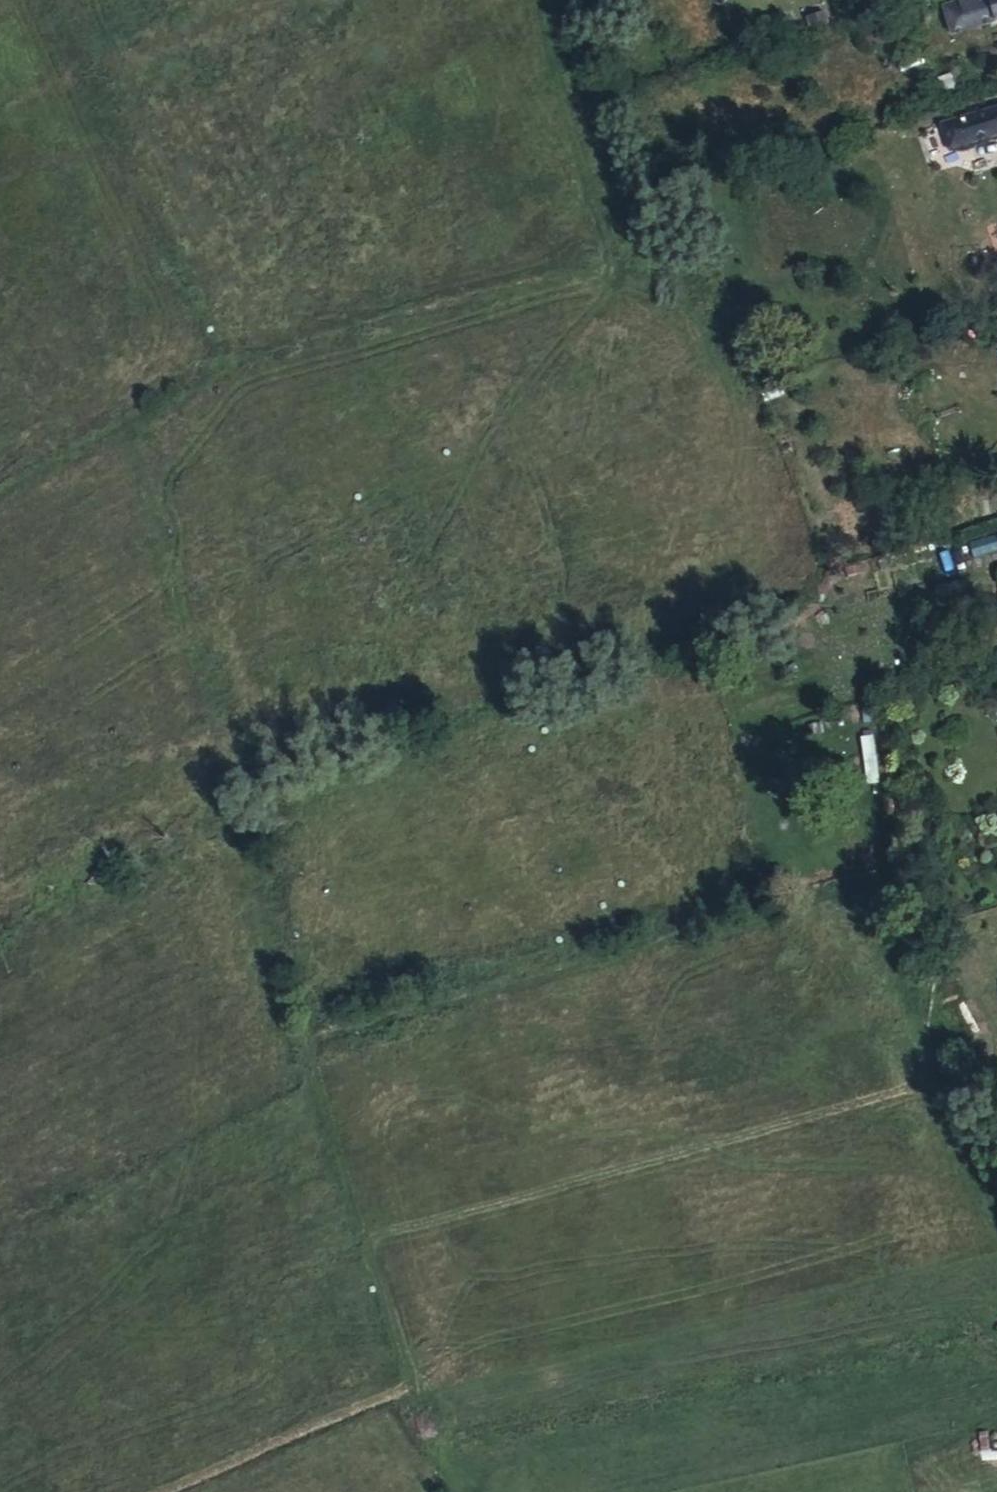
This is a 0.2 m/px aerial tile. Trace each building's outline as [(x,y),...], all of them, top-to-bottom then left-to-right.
[(946,15),(950,26),(934,31),(944,58),(996,39),(996,0),(994,0),(946,15)] [(962,135),(973,163),(996,153),(996,120),(962,135)] [(865,783),(877,782),(873,736),(861,736),(865,783)]
